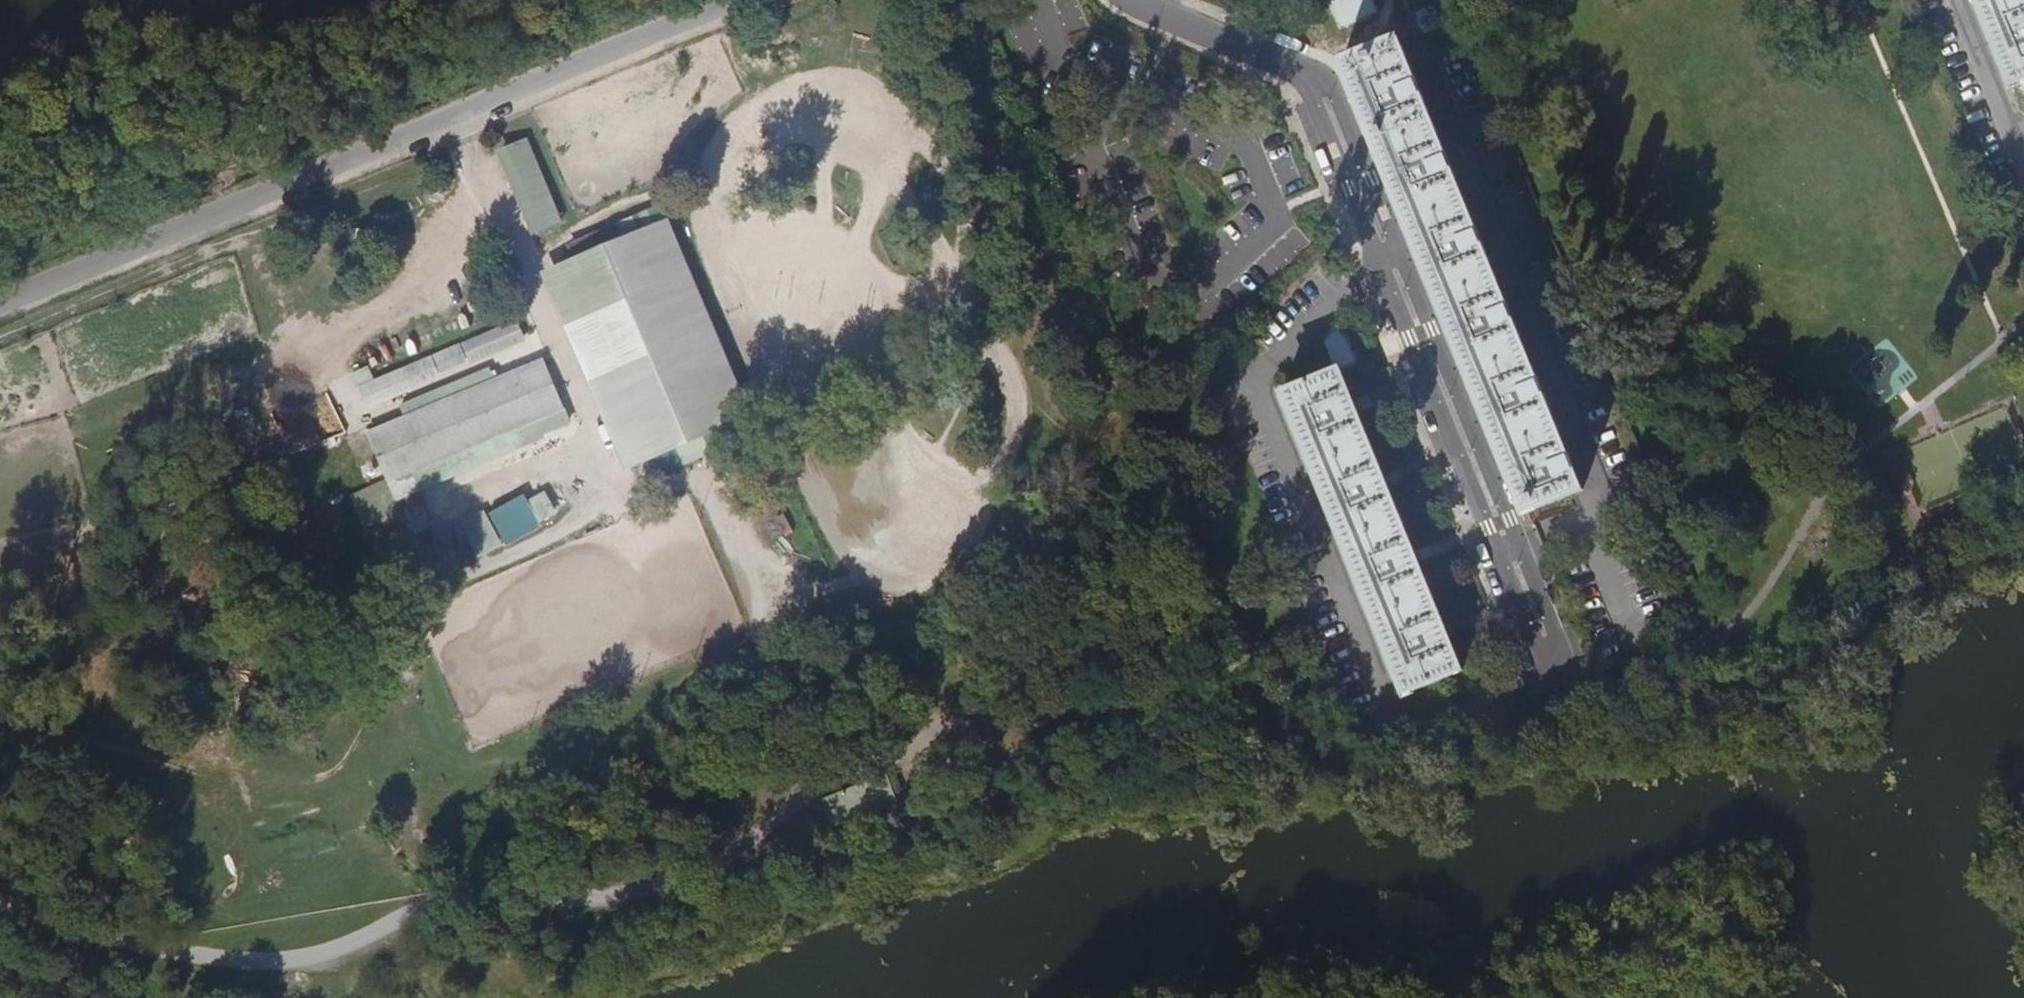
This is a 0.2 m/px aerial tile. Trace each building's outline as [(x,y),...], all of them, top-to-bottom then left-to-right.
[(1333,1),(1343,25),(1379,10),(1375,0),(1334,0),(1333,1)] [(2021,85),(2023,84),(2023,0),(1986,0),(2021,85)] [(1442,23),(1435,6),(1416,13),(1424,30),(1442,23)] [(1582,488),(1401,39),(1343,61),(1528,510),(1582,488)] [(562,219),(530,141),(507,149),(539,229),(541,233),(564,223),(562,219)] [(641,236),(633,220),(572,245),(580,263),(641,236)] [(733,413),(657,230),(641,236),(580,263),(563,270),(639,453),(733,413)] [(468,348),(523,325),(516,308),(461,330),(468,348)] [(414,473),(568,411),(543,350),(364,422),(390,488),(416,478),(414,473)] [(1464,670),(1332,373),(1277,397),(1409,694),(1464,670)] [(421,490),(416,478),(390,488),(395,500),(421,490)] [(464,523),(479,554),(557,517),(543,486),(464,523)] [(823,798),(835,826),(884,805),(871,777),(823,798)]
